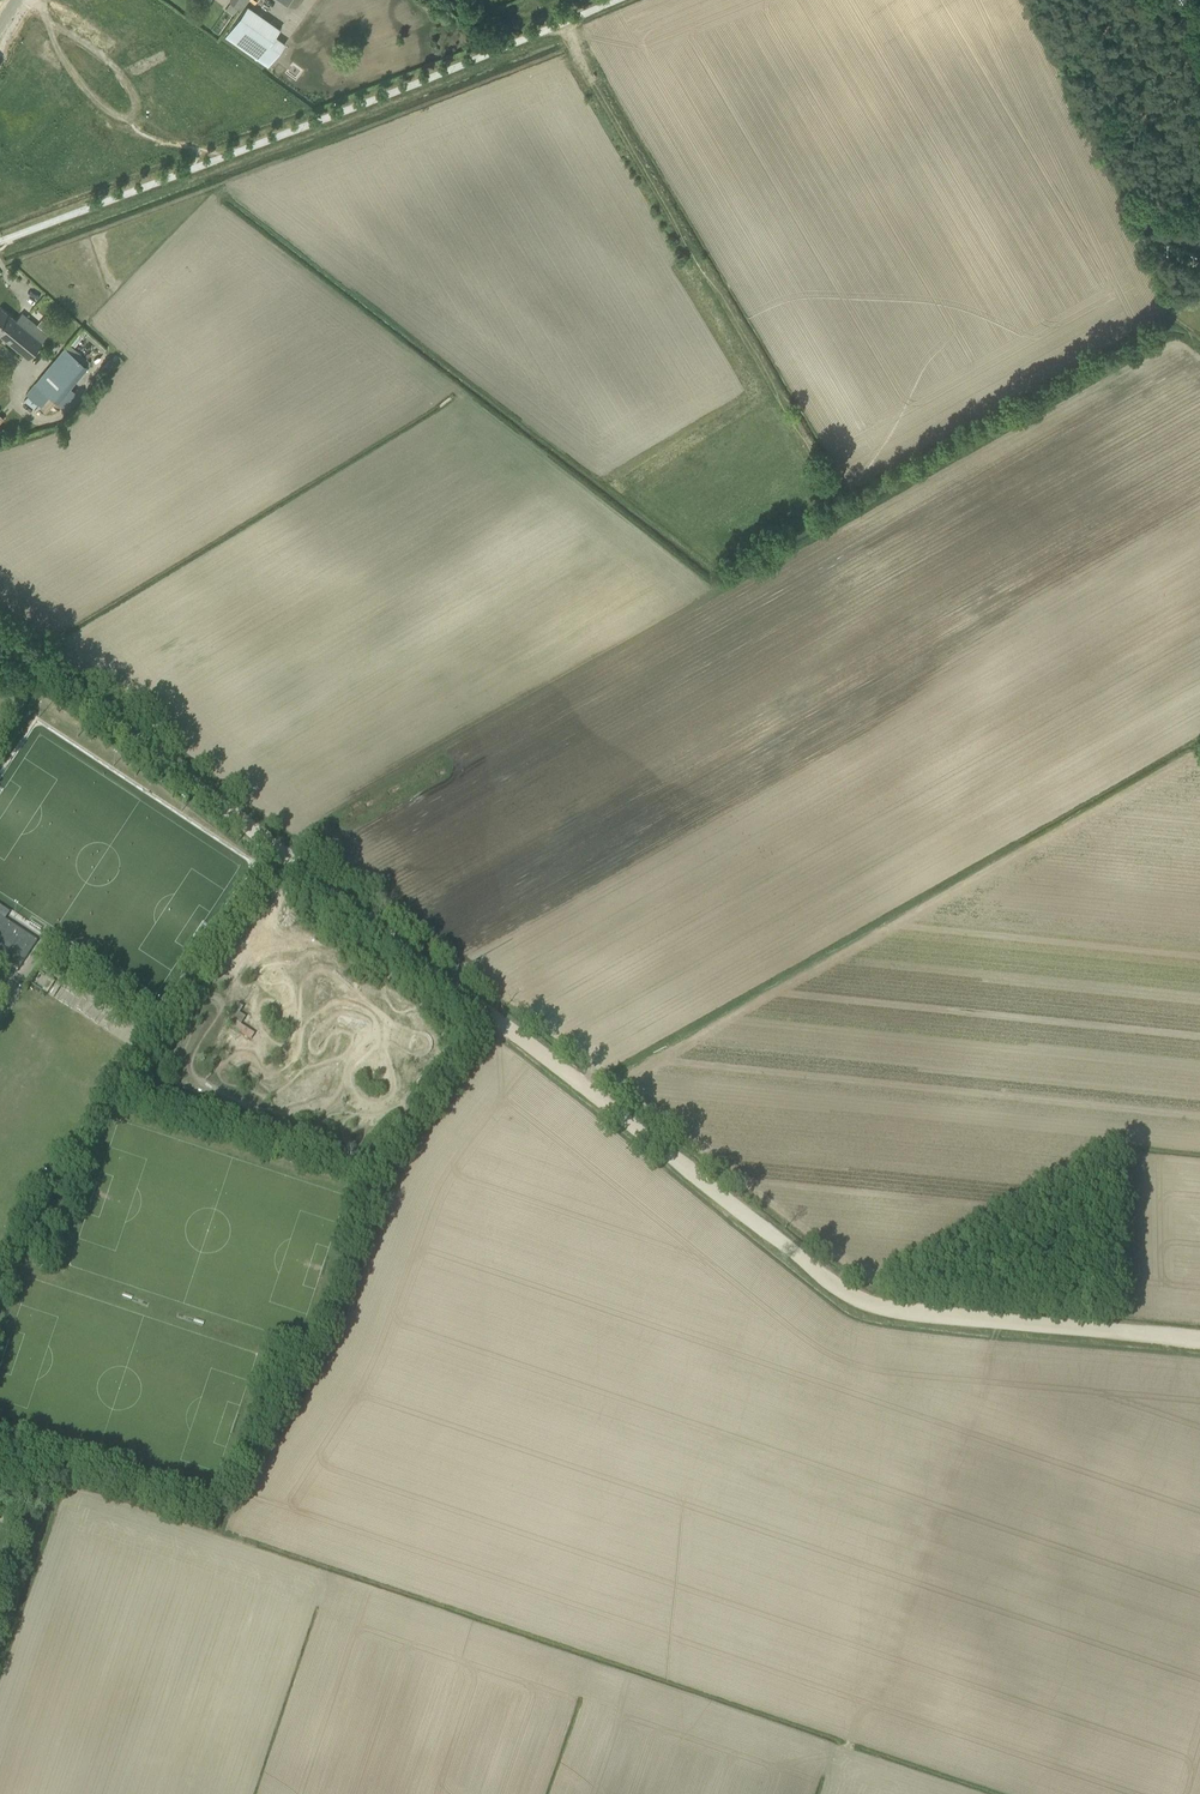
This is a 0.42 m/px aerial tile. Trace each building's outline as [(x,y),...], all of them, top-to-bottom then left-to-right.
[(241,10),(248,0),(236,0),(233,4),(241,10)] [(259,57),(269,65),(281,49),(271,42),(279,29),(247,6),(225,37),(258,60),(259,57)] [(22,312),(15,320),(0,307),(0,308),(0,335),(28,358),(48,334),(31,320),(22,312)] [(26,393),(41,407),(50,396),(63,406),(76,392),(70,388),(87,366),(64,348),(34,383),(26,393)] [(0,919),(0,965),(15,974),(36,942),(0,919)] [(229,1025),(248,1038),(252,1033),(238,1024),(243,1017),(237,1013),(229,1025)]
